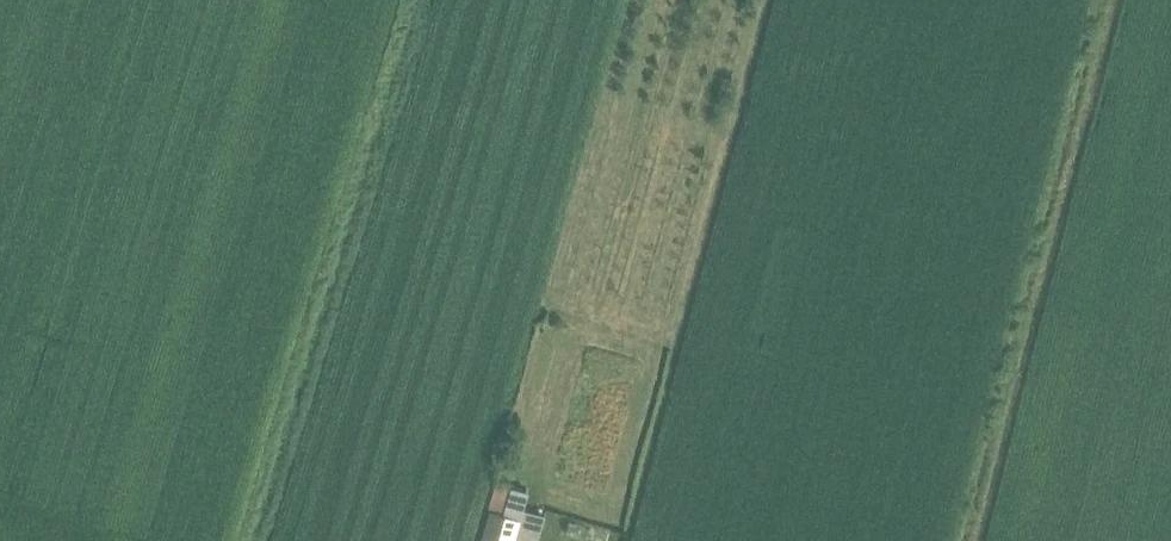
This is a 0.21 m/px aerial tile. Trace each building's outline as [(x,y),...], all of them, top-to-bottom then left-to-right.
[(488,493),(474,540),(513,540),(524,503),(488,493)]
